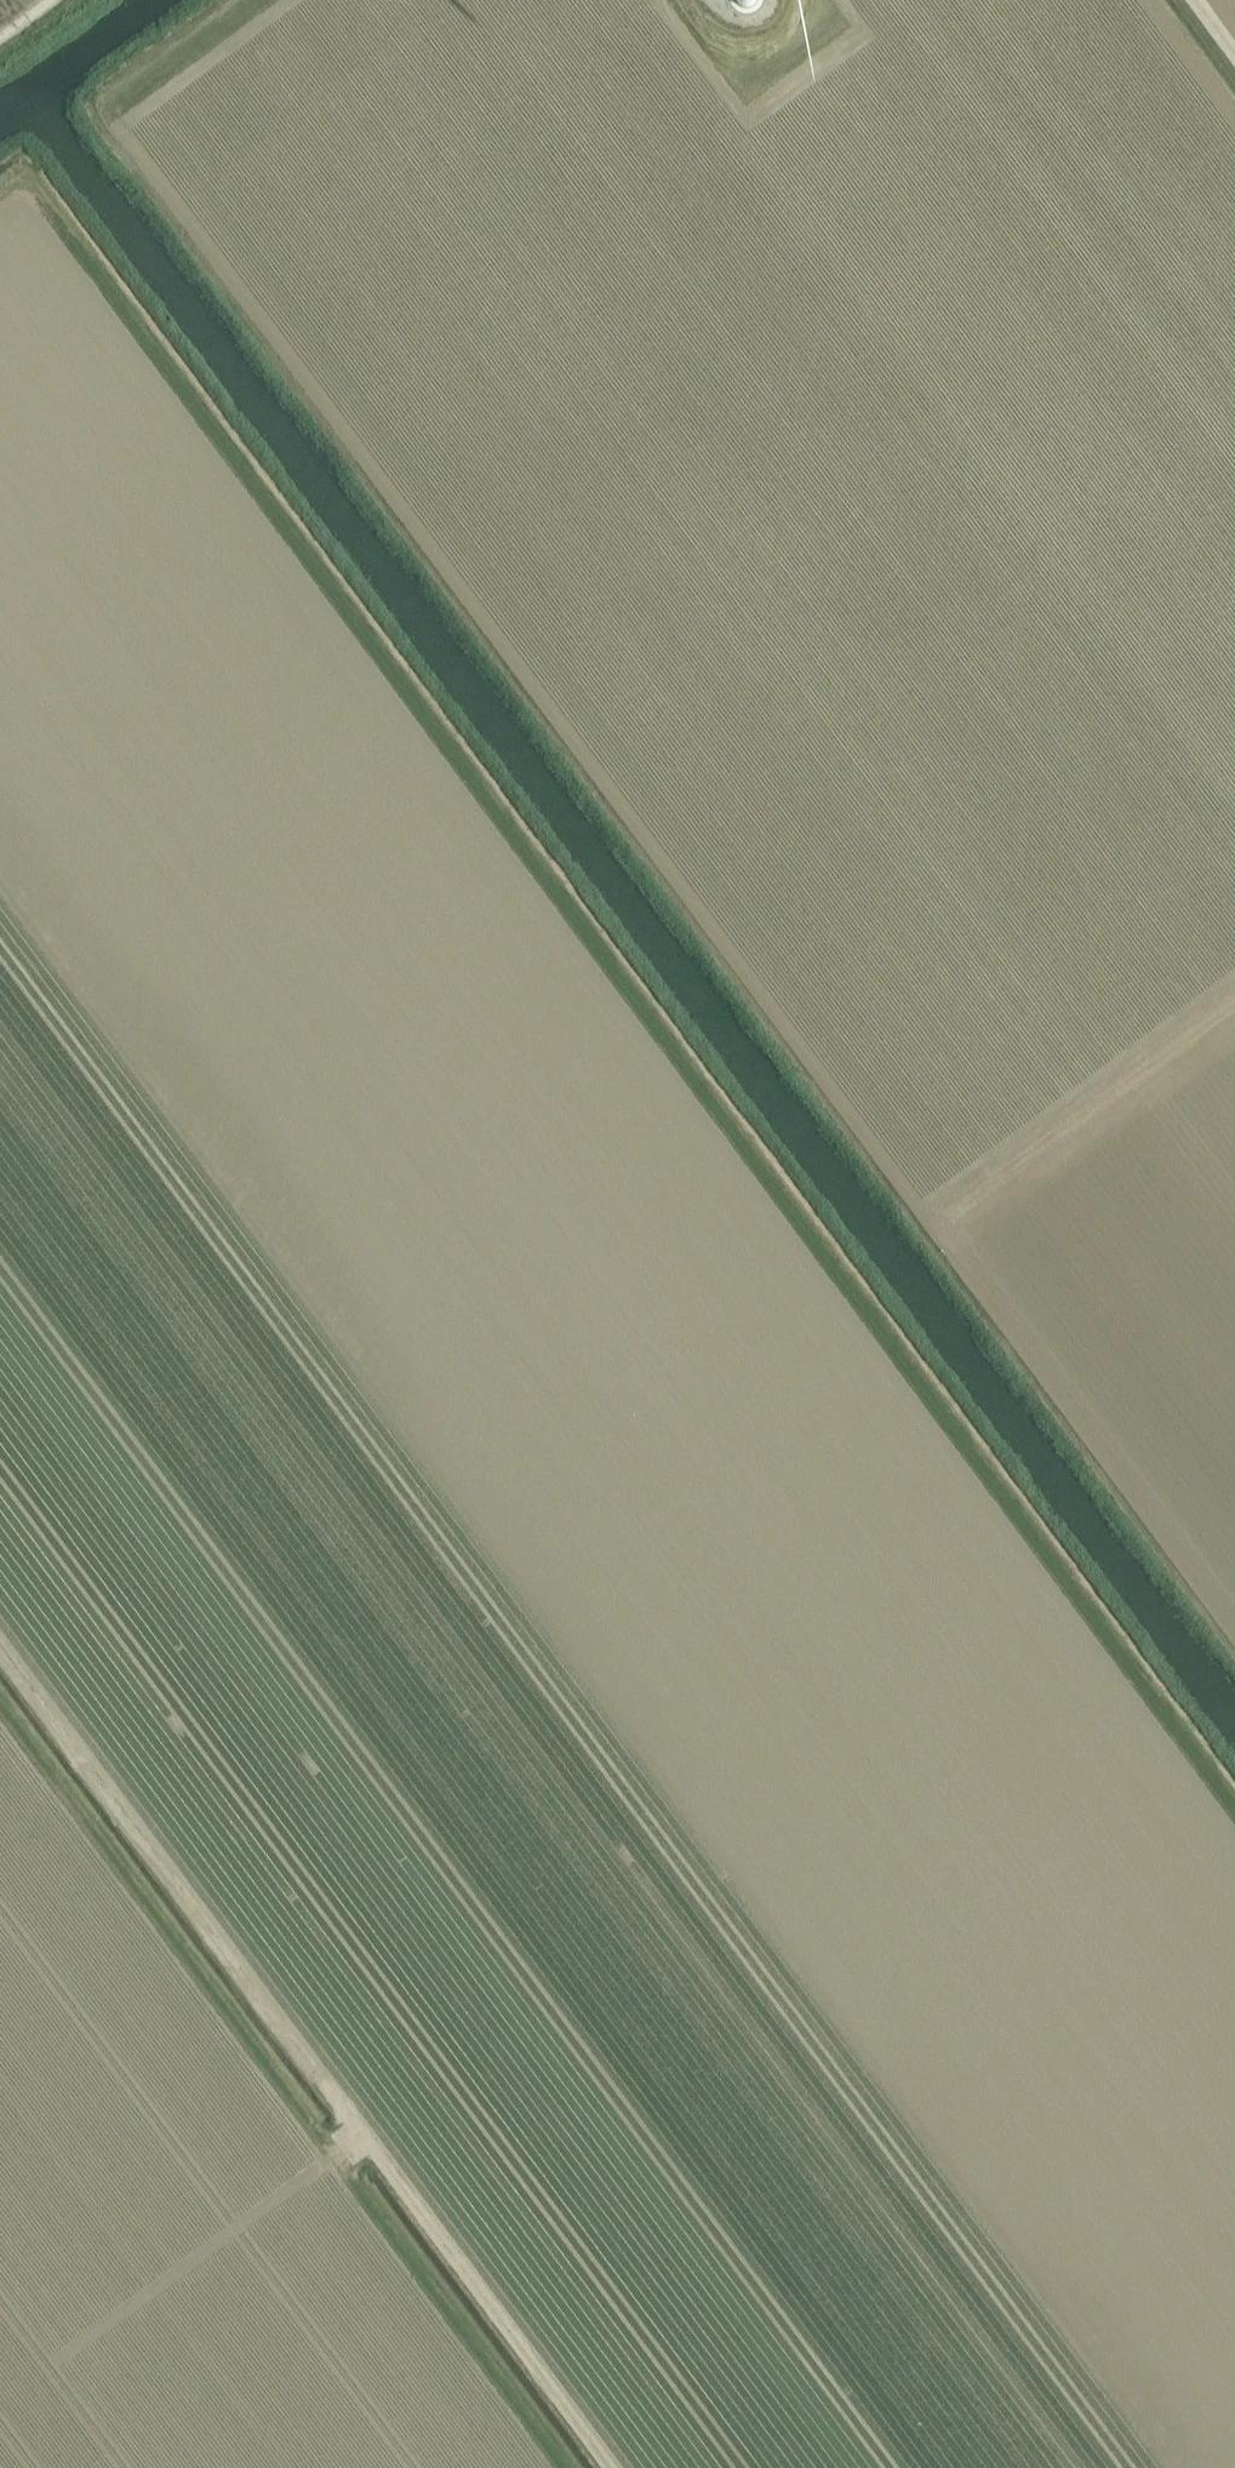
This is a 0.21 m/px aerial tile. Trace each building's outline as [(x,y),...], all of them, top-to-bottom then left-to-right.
[(723,1),(724,4),(725,7),(727,10),(728,12),(731,14),(733,16),(736,17),(739,19),(742,19),(745,20),(748,20),(751,19),(754,19),(756,17),(759,16),(762,14),(764,12),(766,10),(767,7),(769,4),(770,1),(770,0),(722,0),(723,1)]
